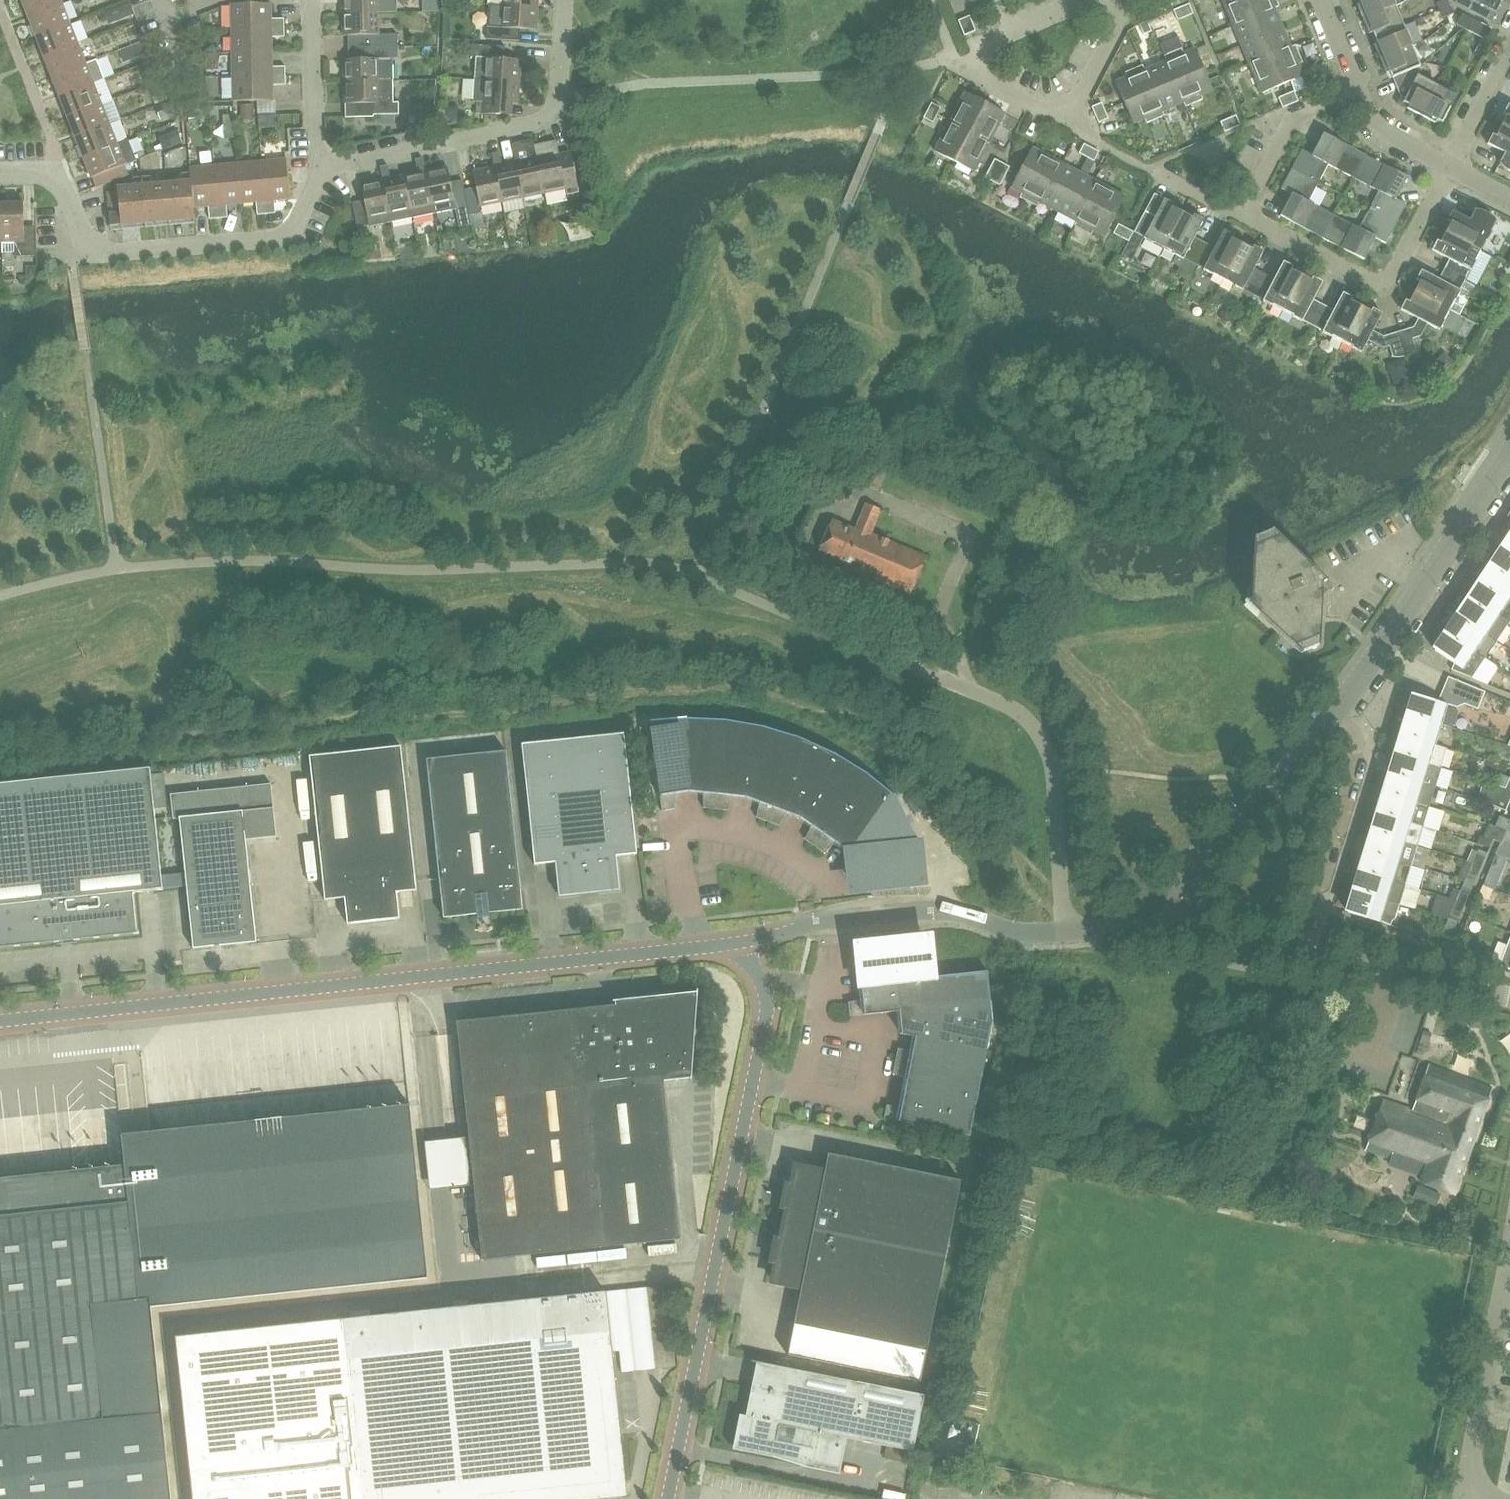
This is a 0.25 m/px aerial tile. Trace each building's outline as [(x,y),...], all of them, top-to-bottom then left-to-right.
[(28,16),(62,3),(61,0),(22,0),(28,16)] [(343,13),(378,12),(397,12),(396,0),(342,0),(343,13)] [(1233,25),(1254,17),(1247,0),(1222,0),(1233,25)] [(1254,17),(1274,8),(1271,0),(1247,0),(1254,17)] [(1395,5),(1404,1),(1403,0),(1359,0),(1360,2),(1357,4),(1363,19),(1395,5)] [(1448,0),(1441,0),(1436,2),(1439,10),(1450,5),(1448,0)] [(1495,11),(1501,1),(1502,1),(1502,0),(1474,0),(1495,11)] [(119,22),(132,17),(131,15),(134,13),(130,2),(114,9),(119,22)] [(28,16),(36,36),(69,23),(62,3),(28,16)] [(231,4),(231,28),(284,28),(284,18),(271,18),(271,3),(231,4)] [(1189,3),(1181,6),(1185,16),(1192,13),(1189,3)] [(537,7),(502,5),(488,4),(486,39),(519,41),(520,28),(536,29),(537,7)] [(1373,32),(1375,37),(1403,25),(1395,5),(1363,19),(1369,33),(1373,32)] [(1453,13),(1450,5),(1439,10),(1442,17),(1453,13)] [(1173,10),(1177,19),(1185,16),(1181,6),(1173,10)] [(1282,27),(1274,8),(1254,17),(1233,25),(1241,44),(1282,27)] [(397,33),(378,34),(378,12),(343,13),(343,35),(371,35),(372,47),(397,46),(397,33)] [(1462,13),(1461,14),(1456,24),(1464,28),(1469,17),(1462,13)] [(1491,28),(1469,17),(1464,28),(1485,39),(1491,28)] [(1147,21),(1139,24),(1143,34),(1151,31),(1147,21)] [(36,36),(43,56),(77,43),(69,23),(36,36)] [(1374,44),(1380,58),(1411,45),(1403,25),(1375,37),(1377,42),(1374,44)] [(1241,44),(1249,63),(1269,54),(1290,46),(1282,27),(1241,44)] [(231,28),(231,52),(271,51),(271,36),(284,36),(284,28),(231,28)] [(134,55),(147,50),(144,41),(131,46),(134,55)] [(43,56),(51,76),(85,63),(77,43),(43,56)] [(471,56),(485,58),(484,79),(519,82),(520,59),(504,58),(505,46),(471,44),(471,56)] [(1392,78),(1393,77),(1392,77),(1417,66),(1418,67),(1420,66),(1411,45),(1380,58),(1386,73),(1389,72),(1392,78)] [(379,80),(379,58),(397,58),(397,46),(372,47),(372,58),(344,59),(344,81),(392,80),(379,80)] [(1303,75),(1290,46),(1269,54),(1282,84),(1303,75)] [(1195,48),(1165,60),(1174,81),(1203,69),(1195,48)] [(231,52),(232,76),(285,75),(284,66),(271,66),(271,51),(231,52)] [(1261,93),(1282,84),(1269,54),(1249,63),(1261,93)] [(59,97),(93,83),(105,79),(96,59),(85,63),(51,76),(59,97)] [(1182,102),(1174,81),(1165,60),(1145,69),(1154,90),(1163,110),(1182,102)] [(152,61),(139,65),(144,79),(157,75),(152,61)] [(1407,108),(1421,115),(1437,85),(1418,75),(1420,72),(1418,67),(1417,66),(1392,77),(1393,77),(1400,96),(1404,98),(1403,102),(1408,105),(1407,108)] [(1116,81),(1124,102),(1154,90),(1145,69),(1116,81)] [(1182,102),(1212,89),(1203,69),(1174,81),(1182,102)] [(232,76),(232,100),(272,100),(272,84),(285,84),(285,75),(232,76)] [(511,115),(512,103),(517,103),(519,82),(484,79),(473,78),(472,100),(476,100),(475,114),(511,115)] [(398,102),(393,102),(392,80),(344,81),(344,103),(373,103),(373,115),(376,115),(394,114),(399,114),(398,102)] [(59,97),(67,117),(101,103),(93,83),(59,97)] [(1456,95),(1437,85),(1421,115),(1435,122),(1436,119),(1442,123),(1456,95)] [(167,100),(162,88),(150,93),(155,104),(167,100)] [(1133,123),(1163,110),(1154,90),(1124,102),(1133,123)] [(1290,104),(1298,100),(1294,91),(1286,94),(1290,104)] [(965,92),(950,121),(969,132),(985,102),(965,92)] [(1282,107),(1289,104),(1290,104),(1286,94),(1278,97),(1282,107)] [(167,102),(155,108),(159,120),(172,114),(167,102)] [(931,102),(927,110),(936,115),(940,108),(931,102)] [(989,142),(997,128),(1005,113),(985,102),(969,132),(989,142)] [(67,117),(75,137),(109,123),(101,103),(67,117)] [(1101,103),(1092,106),(1095,114),(1104,110),(1101,103)] [(1508,104),(1503,113),(1506,115),(1501,125),(1509,130),(1509,105),(1508,104)] [(253,107),(240,108),(241,124),(254,123),(253,107)] [(927,110),(924,117),(932,122),(936,115),(927,110)] [(1107,118),(1104,110),(1095,114),(1098,122),(1107,118)] [(222,115),(223,127),(235,127),(233,114),(222,115)] [(394,114),(376,115),(376,124),(394,123),(394,114)] [(1236,115),(1228,118),(1232,128),(1240,124),(1236,115)] [(1220,122),(1224,131),(1232,128),(1228,118),(1220,122)] [(950,121),(942,135),(934,151),(954,161),(969,132),(950,121)] [(75,137),(83,157),(117,143),(109,123),(75,137)] [(1501,125),(1496,135),(1492,133),(1487,143),(1503,152),(1498,161),(1501,165),(1502,166),(1506,169),(1507,170),(1509,171),(1509,130),(1501,125)] [(165,137),(171,149),(182,145),(176,132),(165,137)] [(974,171),(989,142),(969,132),(954,161),(974,171)] [(1328,164),(1353,177),(1365,154),(1323,132),(1312,154),(1301,149),(1291,168),(1318,182),(1328,164)] [(92,177),(96,188),(128,175),(124,164),(136,160),(128,139),(117,143),(83,157),(91,177),(92,177)] [(570,152),(558,154),(556,140),(534,145),(544,193),(577,186),(570,152)] [(1084,143),(1079,152),(1086,156),(1091,147),(1084,143)] [(522,197),(544,193),(534,145),(527,146),(530,160),(515,163),(522,197)] [(1060,162),(1048,155),(1032,147),(1022,167),(1050,182),(1060,162)] [(1098,151),(1091,147),(1086,156),(1094,160),(1098,151)] [(492,153),(495,167),(494,167),(501,201),(522,197),(515,163),(502,166),(499,152),(492,153)] [(1353,177),(1379,191),(1369,209),(1396,223),(1406,204),(1396,198),(1407,176),(1365,154),(1353,177)] [(415,159),(418,173),(404,176),(411,210),(412,217),(433,213),(432,206),(425,171),(422,158),(415,159)] [(289,198),(286,159),(261,161),(266,213),(275,212),(274,200),(289,198)] [(994,159),(989,168),(997,172),(1002,163),(994,159)] [(261,161),(237,163),(240,203),(256,201),(257,214),(266,213),(261,161)] [(1039,202),(1042,203),(1058,211),(1078,171),(1060,162),(1050,182),(1039,202)] [(237,163),(213,165),(218,218),(227,217),(226,204),(240,203),(237,163)] [(1009,167),(1002,163),(997,172),(1004,176),(1009,167)] [(189,168),(189,173),(190,172),(193,207),(194,207),(208,205),(209,219),(218,218),(213,165),(189,168)] [(380,166),(383,180),(382,180),(389,214),(391,222),(412,217),(411,210),(404,176),(390,178),(387,165),(380,166)] [(462,180),(450,182),(447,167),(425,171),(432,206),(433,213),(455,209),(457,217),(469,215),(467,205),(464,189),(462,180)] [(481,212),(480,206),(501,201),(494,167),(473,171),(476,187),(464,189),(467,205),(469,215),(481,212)] [(1011,187),(1039,202),(1050,182),(1022,167),(1011,187)] [(985,177),(991,180),(992,181),(997,172),(989,168),(985,177)] [(1280,215),(1322,237),(1334,214),(1308,201),(1318,182),(1291,168),(1281,188),(1291,194),(1280,215)] [(1058,211),(1073,219),(1076,221),(1086,201),(1097,181),(1078,171),(1058,211)] [(180,181),(167,183),(170,220),(195,217),(194,207),(193,207),(190,172),(189,173),(182,173),(180,176),(180,181)] [(999,184),(1004,176),(997,172),(992,181),(999,184)] [(146,222),(170,220),(167,183),(154,184),(153,179),(149,176),(142,177),(146,222)] [(109,225),(120,224),(146,222),(142,177),(134,177),(131,181),(131,186),(117,187),(117,191),(107,191),(108,213),(109,225)] [(352,202),(357,227),(369,225),(369,226),(391,222),(389,214),(382,180),(361,184),(364,200),(352,202)] [(1125,196),(1109,187),(1097,181),(1086,201),(1114,216),(1125,196)] [(1153,242),(1163,247),(1182,212),(1172,207),(1174,203),(1164,198),(1155,216),(1145,211),(1134,232),(1144,237),(1143,238),(1153,243),(1153,242)] [(1076,221),(1077,221),(1075,226),(1091,234),(1093,230),(1104,236),(1114,216),(1086,201),(1076,221)] [(36,232),(24,232),(23,202),(1,202),(1,242),(2,252),(14,252),(14,256),(36,255),(36,232)] [(1359,228),(1334,214),(1322,237),(1364,259),(1375,237),(1386,243),(1396,223),(1369,209),(1359,228)] [(1451,222),(1445,232),(1480,250),(1486,240),(1497,221),(1495,219),(1494,218),(1491,215),(1489,213),(1486,211),(1484,211),(1480,209),(1478,209),(1474,209),(1468,219),(1452,210),(1447,220),(1451,222)] [(1183,258),(1193,263),(1204,242),(1194,237),(1204,219),(1194,214),(1192,217),(1182,212),(1163,247),(1173,253),(1183,258)] [(1126,228),(1118,224),(1113,234),(1120,238),(1126,228)] [(1133,231),(1126,228),(1120,238),(1128,242),(1133,231)] [(1193,263),(1203,268),(1203,269),(1213,274),(1213,273),(1223,279),(1242,243),(1232,238),(1233,235),(1224,230),(1215,247),(1204,242),(1193,263)] [(1449,259),(1444,269),(1465,280),(1470,270),(1471,270),(1476,260),(1475,260),(1480,250),(1445,232),(1440,242),(1437,240),(1432,250),(1449,259)] [(1251,249),(1242,243),(1223,279),(1233,284),(1233,285),(1242,290),(1243,289),(1253,294),(1264,273),(1254,268),(1263,250),(1253,245),(1251,249)] [(1253,294),(1263,299),(1262,300),(1272,305),(1282,310),(1301,275),(1291,269),(1293,266),(1283,261),(1274,278),(1264,273),(1253,294)] [(25,266),(26,278),(36,277),(35,265),(25,266)] [(1419,281),(1414,291),(1449,310),(1454,300),(1455,300),(1460,290),(1465,280),(1444,269),(1438,279),(1421,269),(1416,279),(1419,281)] [(1311,280),(1301,275),(1282,310),(1292,315),(1292,316),(1302,321),(1302,320),(1312,325),(1323,304),(1313,299),(1323,281),(1313,276),(1311,280)] [(1413,326),(1398,331),(1407,355),(1411,353),(1412,352),(1416,350),(1417,348),(1414,339),(1421,335),(1427,323),(1440,330),(1445,320),(1444,320),(1449,310),(1414,291),(1409,301),(1405,299),(1400,309),(1418,318),(1413,326)] [(1312,325),(1322,331),(1332,336),(1342,341),(1361,306),(1351,301),(1352,297),(1343,292),(1333,309),(1323,304),(1312,325)] [(1388,346),(1392,356),(1396,357),(1400,357),(1404,356),(1407,355),(1398,331),(1383,336),(1373,330),(1382,313),(1372,308),(1371,311),(1361,306),(1342,341),(1352,346),(1352,347),(1361,352),(1368,340),(1383,347),(1388,346)] [(871,533),(880,510),(881,509),(866,503),(855,529),(831,519),(818,553),(846,564),(845,567),(910,594),(926,556),(871,533)] [(1259,614),(1279,632),(1301,652),(1319,645),(1322,596),(1332,585),(1327,581),(1328,581),(1272,529),(1264,532),(1253,536),(1250,599),(1251,599),(1250,605),(1260,614),(1259,614)] [(1491,564),(1509,576),(1509,552),(1502,547),(1491,564)] [(1480,581),(1509,601),(1509,576),(1491,564),(1480,581)] [(1468,598),(1507,624),(1509,620),(1509,601),(1480,581),(1468,598)] [(1468,598),(1457,615),(1496,641),(1507,624),(1468,598)] [(1457,615),(1446,632),(1485,658),(1496,641),(1457,615)] [(1509,643),(1509,625),(1501,638),(1509,643)] [(1434,649),(1454,663),(1451,669),(1472,677),(1485,658),(1446,632),(1434,649)] [(1463,703),(1477,708),(1484,692),(1469,685),(1463,703)] [(1423,697),(1413,694),(1407,714),(1441,725),(1449,727),(1450,723),(1454,724),(1458,711),(1454,710),(1455,707),(1423,697)] [(1407,714),(1401,734),(1435,744),(1441,725),(1407,714)] [(662,810),(675,808),(675,807),(675,793),(689,791),(687,720),(648,722),(662,810)] [(703,806),(703,808),(716,809),(725,720),(687,720),(689,791),(703,792),(703,806)] [(728,809),(732,795),(746,797),(762,726),(725,720),(716,809),(728,810),(728,809)] [(756,815),(755,817),(767,821),(799,737),(762,726),(746,797),(759,802),(756,815)] [(619,890),(616,856),(637,854),(624,733),(573,738),(589,893),(619,890)] [(1401,734),(1395,753),(1441,767),(1447,748),(1435,744),(1401,734)] [(780,824),(786,812),(800,817),(833,753),(799,737),(767,821),(780,826),(780,824)] [(573,738),(521,744),(534,865),(555,862),(559,896),(589,893),(573,738)] [(401,746),(309,756),(324,900),(344,898),(347,924),(399,918),(396,892),(416,890),(401,746)] [(506,751),(426,759),(443,918),(477,914),(477,918),(489,917),(489,913),(522,909),(506,751)] [(805,838),(804,839),(815,846),(866,773),(833,753),(800,817),(811,825),(805,838)] [(1395,753),(1389,773),(1435,787),(1441,767),(1395,753)] [(139,933),(139,931),(137,931),(133,894),(135,893),(135,892),(163,889),(150,768),(0,784),(0,948),(139,933)] [(815,846),(825,853),(826,852),(835,842),(846,850),(896,797),(866,773),(815,846)] [(1389,773),(1383,792),(1429,806),(1435,787),(1389,773)] [(1505,788),(1505,787),(1495,785),(1492,796),(1500,798),(1499,802),(1507,805),(1509,799),(1509,790),(1505,788)] [(1383,792),(1377,812),(1423,826),(1429,806),(1383,792)] [(865,892),(910,887),(908,873),(922,872),(919,842),(918,842),(896,797),(846,850),(849,880),(863,878),(865,892)] [(1438,849),(1449,810),(1434,806),(1423,844),(1438,849)] [(243,810),(179,817),(193,949),(256,942),(243,810)] [(250,828),(277,829),(278,812),(250,812),(250,828)] [(1377,812),(1371,832),(1417,846),(1423,826),(1377,812)] [(1506,832),(1509,820),(1509,819),(1499,815),(1495,826),(1489,823),(1488,825),(1497,828),(1506,832)] [(1506,832),(1497,828),(1488,825),(1483,838),(1492,841),(1493,839),(1501,842),(1506,832)] [(1371,832),(1365,851),(1411,865),(1417,846),(1371,832)] [(1464,860),(1472,863),(1481,867),(1487,853),(1478,849),(1477,851),(1471,849),(1470,851),(1464,848),(1460,857),(1464,859),(1464,860)] [(1365,851),(1359,871),(1405,885),(1411,865),(1365,851)] [(1472,863),(1464,860),(1456,879),(1464,881),(1473,885),(1481,867),(1472,863)] [(1405,885),(1359,871),(1353,890),(1399,904),(1405,885)] [(1488,872),(1483,884),(1496,888),(1499,877),(1488,872)] [(1464,881),(1456,879),(1447,898),(1456,900),(1465,904),(1473,885),(1464,881)] [(1405,905),(1420,910),(1427,889),(1413,884),(1405,905)] [(1348,908),(1381,921),(1390,925),(1391,921),(1395,917),(1399,904),(1353,890),(1348,908)] [(1456,900),(1447,898),(1443,908),(1460,915),(1465,904),(1456,900)] [(1448,919),(1444,930),(1452,933),(1457,922),(1448,919)] [(915,935),(870,940),(871,954),(857,955),(860,985),(934,977),(933,977),(931,947),(916,949),(915,935)] [(1509,969),(1509,935),(1499,965),(1509,969)] [(848,1002),(849,1016),(898,1011),(898,1010),(990,1000),(987,971),(933,977),(934,977),(860,985),(861,985),(862,999),(849,1002),(848,1002)] [(1274,988),(1264,986),(1262,997),(1272,999),(1274,988)] [(615,1005),(456,1022),(468,1137),(473,1185),(481,1260),(680,1239),(663,1081),(690,1078),(690,1080),(691,1080),(697,990),(696,990),(696,992),(662,996),(662,993),(647,995),(647,997),(612,1001),(613,1002),(615,1002),(615,1005)] [(900,1032),(901,1034),(915,1036),(987,1050),(992,1021),(990,1000),(898,1010),(898,1011),(899,1011),(901,1032),(900,1032)] [(1087,1002),(1079,1014),(1089,1020),(1097,1008),(1087,1002)] [(899,1048),(898,1048),(895,1061),(981,1078),(987,1050),(915,1036),(915,1037),(913,1049),(899,1048)] [(894,1073),(907,1078),(904,1092),(975,1106),(981,1078),(895,1061),(892,1073),(894,1073)] [(1492,1088),(1428,1064),(1411,1110),(1383,1100),(1365,1150),(1423,1171),(1420,1182),(1453,1194),(1492,1088)] [(887,1105),(886,1105),(884,1118),(969,1135),(975,1106),(904,1092),(901,1106),(887,1105)] [(170,1489),(151,1306),(152,1306),(154,1306),(427,1277),(409,1104),(122,1134),(125,1165),(0,1178),(0,1498),(171,1498),(170,1489)] [(88,1117),(88,1110),(61,1110),(61,1151),(118,1151),(118,1117),(88,1117)] [(796,1166),(784,1224),(945,1256),(960,1180),(828,1154),(824,1172),(796,1166)] [(784,1224),(773,1281),(801,1287),(794,1324),(926,1351),(945,1256),(784,1224)] [(654,1288),(612,1291),(616,1351),(625,1351),(627,1371),(659,1369),(654,1288)] [(627,1496),(605,1291),(343,1319),(176,1336),(193,1498),(597,1498),(627,1496)] [(846,1438),(912,1451),(924,1395),(789,1368),(756,1361),(752,1383),(745,1415),(739,1414),(732,1449),(772,1457),(805,1467),(806,1459),(840,1465),(846,1438)]
